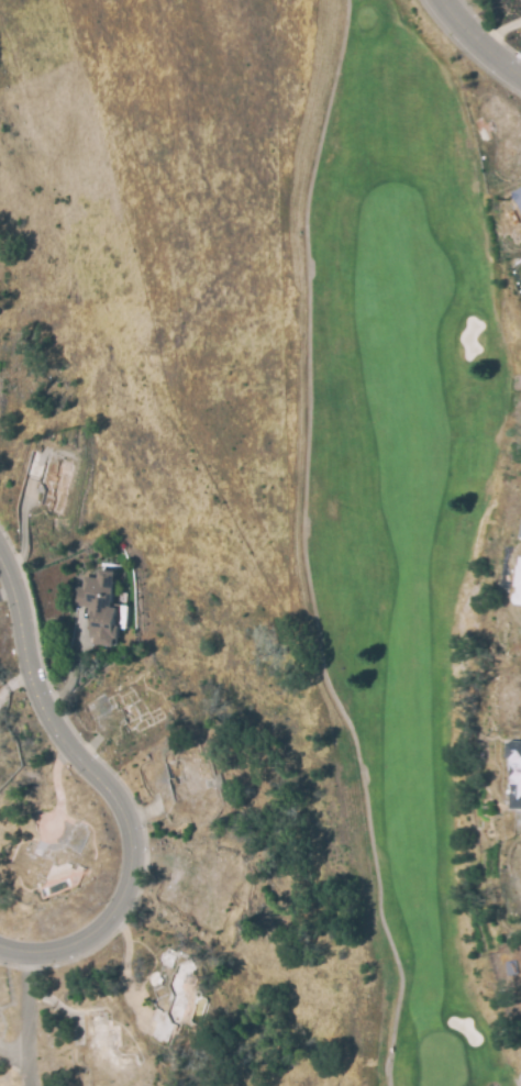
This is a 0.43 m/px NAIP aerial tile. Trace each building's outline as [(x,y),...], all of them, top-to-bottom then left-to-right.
[(99,569),(117,572),(113,608),(119,609),(118,627),(121,627),(119,640),(115,640),(115,646),(89,644),(92,617),(90,617),(88,612),(89,607),(74,605),(76,586),(82,586),(85,576),(98,578),(99,569)] [(509,743),(520,743),(520,805),(514,805),(517,768),(513,768),(513,755),(509,755),(509,743)]
